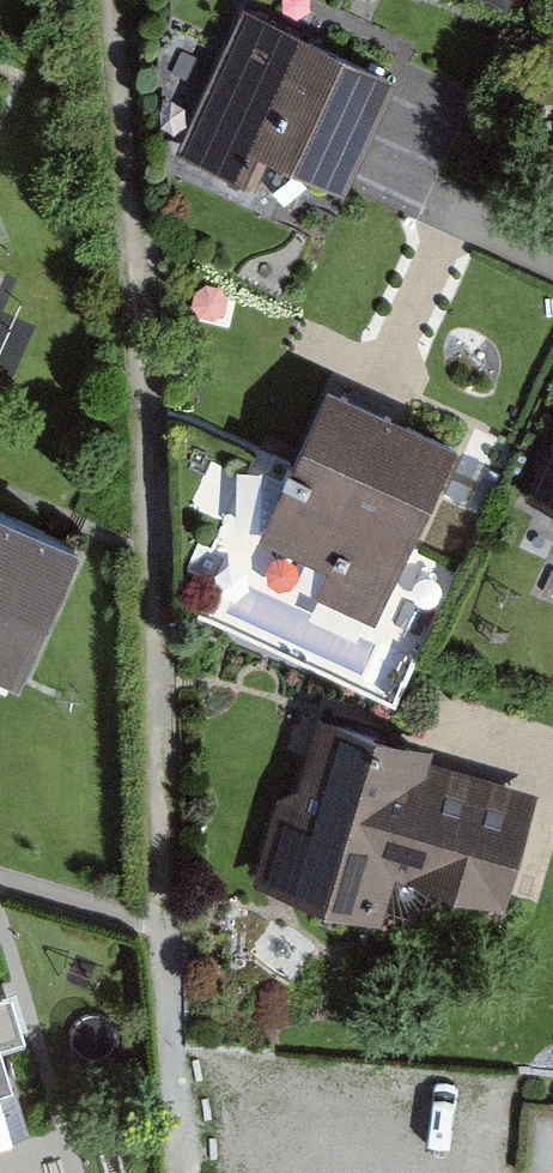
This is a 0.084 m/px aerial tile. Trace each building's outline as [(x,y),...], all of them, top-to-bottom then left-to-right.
[(398,73),(241,3),(175,150),(256,186),(270,155),(346,189),(398,73)] [(452,446),(322,395),(261,549),(310,569),(297,601),(378,633),(452,446)] [(526,508),(552,521),(552,453),(526,508)] [(250,457),(230,515),(260,525),(279,467),(250,457)] [(0,499),(0,662),(19,671),(81,535),(0,499)] [(427,760),(432,744),(319,711),(298,783),(279,794),(253,883),(381,919),(395,871),(505,902),(537,792),(427,760)] [(28,1128),(0,1038),(0,1137),(28,1128)]
